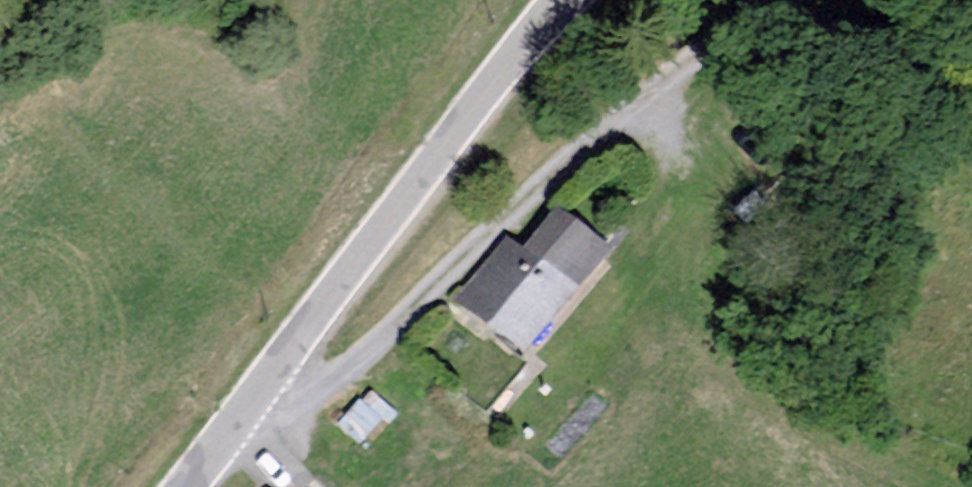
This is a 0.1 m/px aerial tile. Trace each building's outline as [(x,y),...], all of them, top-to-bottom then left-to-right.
[(602,252),(547,207),(514,248),(496,233),(444,298),(517,357),(602,252)]
